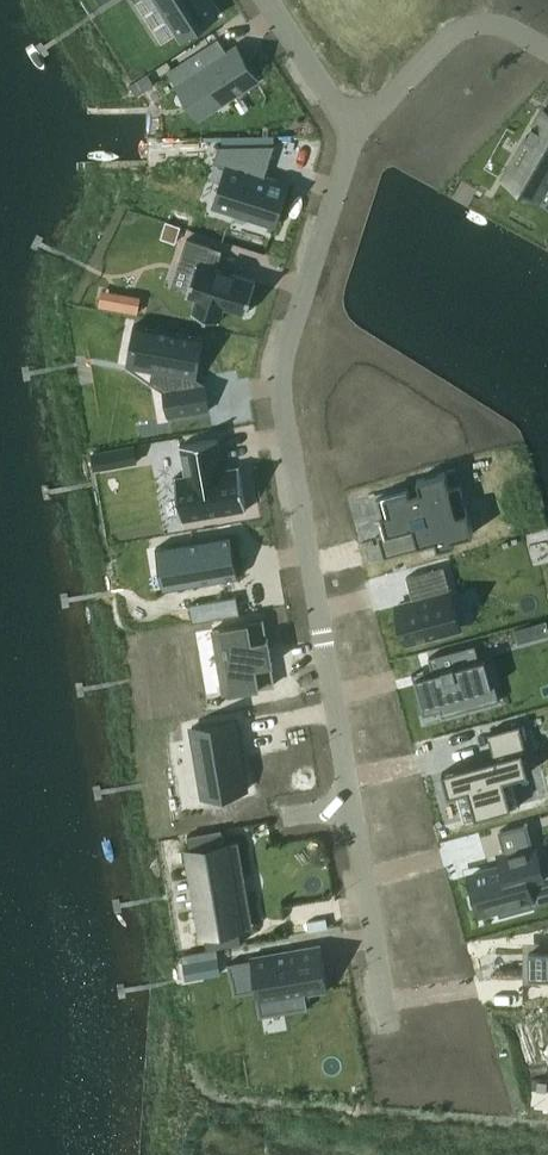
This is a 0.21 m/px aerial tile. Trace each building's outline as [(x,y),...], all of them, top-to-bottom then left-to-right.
[(182,37),(218,14),(209,0),(159,0),(182,37)] [(203,48),(169,70),(178,84),(190,77),(210,109),(259,78),(238,46),(212,63),(203,48)] [(504,177),(540,197),(541,198),(547,202),(547,111),(543,109),(513,162),(504,177)] [(228,164),(215,204),(275,224),(288,183),(265,176),(276,144),(220,143),(215,160),(228,164)] [(187,237),(180,261),(196,266),(187,293),(198,297),(193,311),(220,320),(225,306),(246,312),(257,280),(206,264),(212,245),(187,237)] [(142,325),(135,366),(177,374),(180,387),(174,389),(179,415),(212,409),(208,382),(199,384),(198,377),(199,377),(206,337),(205,337),(143,326),(142,325)] [(187,476),(176,478),(183,520),(247,509),(240,467),(223,470),(218,439),(182,445),(187,476)] [(135,443),(113,447),(116,464),(138,460),(135,443)] [(396,528),(378,533),(384,557),(422,547),(421,544),(437,540),(439,547),(455,543),(454,538),(474,533),(461,485),(451,488),(446,471),(418,479),(420,489),(410,492),(409,488),(377,496),(384,520),(393,518),(396,528)] [(232,533),(157,546),(157,548),(171,545),(178,586),(239,576),(232,533)] [(414,600),(397,605),(407,641),(461,626),(445,565),(407,576),(414,600)] [(515,627),(519,641),(547,633),(547,623),(547,619),(515,627)] [(264,620),(213,628),(224,692),(275,683),(264,620)] [(434,671),(414,676),(422,708),(424,714),(426,713),(441,709),(443,715),(475,706),(471,691),(493,685),(487,664),(490,663),(490,661),(487,662),(485,657),(480,659),(476,643),(429,656),(434,671)] [(235,718),(192,726),(205,796),(247,789),(235,718)] [(495,757),(443,771),(449,794),(457,792),(464,819),(521,804),(513,776),(529,772),(524,752),(528,751),(520,723),(488,731),(495,757)] [(504,865),(471,874),(482,913),(499,908),(501,915),(534,906),(527,878),(543,874),(535,844),(534,845),(528,822),(499,830),(506,853),(501,854),(504,865)] [(229,841),(189,848),(204,935),(244,928),(229,841)] [(252,961),(229,965),(231,980),(234,980),(236,995),(258,992),(260,1003),(282,999),(285,1013),(308,1009),(308,1010),(309,1010),(306,995),(329,991),(329,992),(330,992),(322,946),(321,947),(321,948),(253,959),(253,958),(252,958),(252,961)] [(217,947),(182,953),(184,961),(201,958),(204,973),(221,970),(217,947)] [(530,976),(547,976),(547,949),(530,949),(530,976)]
